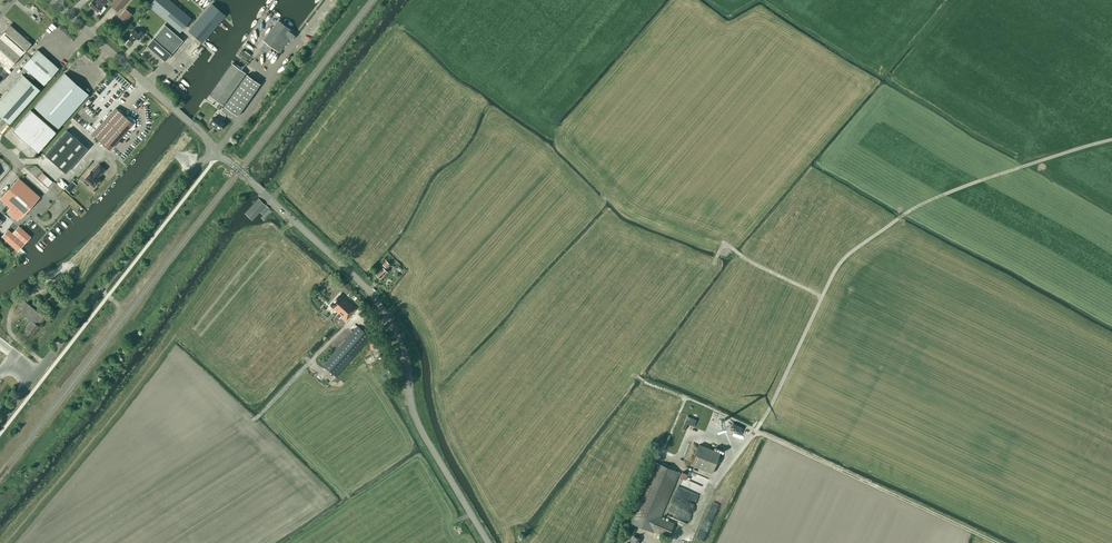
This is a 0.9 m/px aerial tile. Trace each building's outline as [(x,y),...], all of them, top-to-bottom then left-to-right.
[(107,0),(97,0),(95,2),(93,0),(89,5),(98,12),(108,0),(107,0)] [(110,5),(117,11),(127,0),(114,0),(110,5)] [(170,0),(153,0),(148,5),(179,32),(191,18),(170,0)] [(202,42),(225,15),(212,4),(188,31),(202,42)] [(125,21),(131,14),(126,9),(119,17),(125,21)] [(279,20),(277,22),(263,40),(279,52),(290,38),(292,40),(296,34),(291,30),(279,20)] [(20,56),(31,44),(10,25),(0,36),(0,39),(20,56)] [(164,25),(146,46),(164,62),(182,40),(164,25)] [(139,39),(144,33),(141,30),(138,33),(133,29),(126,37),(132,42),(137,37),(139,39)] [(20,56),(0,39),(0,61),(9,69),(20,56)] [(58,68),(37,49),(23,66),(44,85),(58,68)] [(250,56),(242,50),(238,55),(246,61),(250,56)] [(223,105),(246,73),(232,63),(209,95),(223,105)] [(34,107),(58,128),(88,94),(64,73),(34,107)] [(261,84),(247,74),(224,106),(238,116),(261,84)] [(9,123),(39,90),(22,75),(0,100),(0,115),(9,123)] [(125,117),(116,108),(92,134),(109,149),(126,130),(127,130),(128,130),(129,130),(130,130),(131,129),(132,129),(132,128),(133,128),(134,127),(134,126),(135,125),(135,124),(135,123),(135,122),(135,121),(134,120),(134,119),(133,119),(133,118),(132,117),(131,117),(130,117),(130,116),(129,116),(128,116),(127,116),(125,117)] [(31,110),(12,130),(37,153),(56,132),(31,110)] [(223,126),(225,124),(222,121),(223,119),(218,116),(217,118),(215,116),(210,123),(220,130),(222,127),(223,126)] [(73,122),(70,126),(76,132),(80,128),(73,122)] [(65,173),(81,155),(87,148),(66,130),(44,155),(65,173)] [(92,172),(91,171),(84,178),(91,184),(91,185),(91,186),(91,187),(92,187),(93,188),(94,188),(95,187),(96,186),(96,185),(96,184),(100,179),(98,177),(105,169),(99,164),(92,172)] [(48,187),(53,182),(40,171),(36,175),(48,187)] [(39,196),(18,178),(0,198),(0,199),(10,208),(7,211),(17,220),(20,217),(39,196)] [(72,181),(65,189),(69,193),(76,185),(72,181)] [(266,205),(259,199),(247,212),(254,219),(266,205)] [(264,220),(272,211),(269,208),(261,217),(264,220)] [(21,227),(14,235),(8,229),(1,237),(7,242),(17,251),(31,236),(21,227)] [(387,268),(390,264),(386,260),(383,264),(381,266),(382,268),(376,274),(380,278),(387,271),(385,269),(387,268)] [(344,293),(333,305),(339,310),(340,311),(341,311),(351,300),(350,301),(349,299),(350,299),(344,293)] [(47,315),(43,312),(41,314),(23,299),(16,308),(31,320),(23,331),(31,337),(39,326),(47,315)] [(351,300),(341,311),(342,313),(343,312),(346,315),(345,316),(350,320),(357,312),(357,311),(360,308),(352,301),(352,302),(351,301),(351,300)] [(334,320),(341,328),(348,322),(340,314),(334,320)] [(337,376),(371,338),(357,326),(323,364),(337,376)] [(741,434),(743,429),(730,424),(727,431),(734,434),(734,432),(741,434)] [(712,473),(720,452),(700,444),(691,465),(712,473)] [(680,472),(654,461),(635,505),(638,507),(631,522),(654,532),(655,531),(668,537),(674,523),(661,517),(680,472)] [(686,481),(688,475),(682,473),(680,479),(686,481)] [(704,485),(707,478),(693,473),(691,477),(693,478),(696,479),(695,482),(704,485)] [(680,486),(675,496),(696,504),(700,494),(680,486)]
